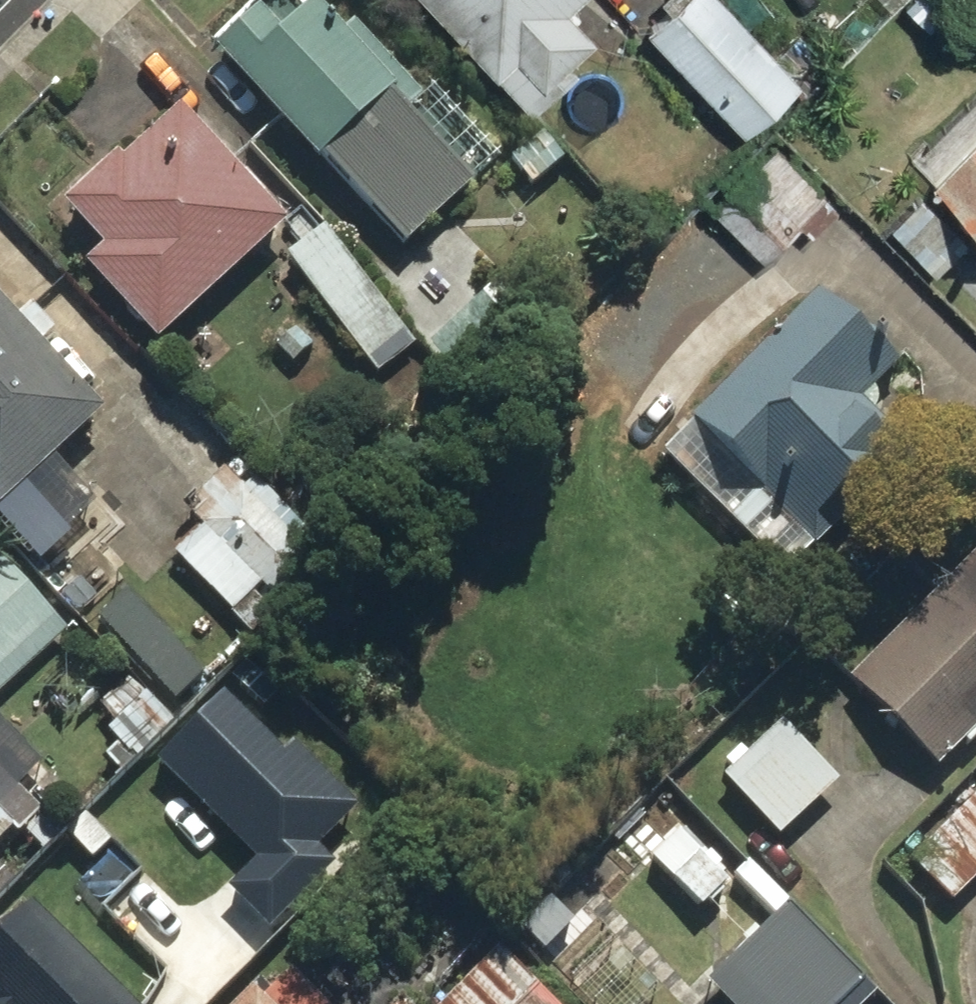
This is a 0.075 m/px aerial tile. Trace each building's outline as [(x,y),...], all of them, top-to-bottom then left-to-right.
[(322,0),(251,0),(198,53),(221,77),(214,84),(394,265),(481,179),(413,111),(423,102),(322,0)] [(481,86),(502,66),(535,100),(591,44),(559,12),(572,0),(395,0),(481,86)] [(704,0),(650,0),(621,27),(727,141),(785,86),(704,0)] [(900,166),(921,187),(908,200),(975,269),(975,91),(900,166)] [(87,261),(67,279),(137,359),(279,233),(171,112),(50,219),(87,261)] [(799,245),(832,212),(768,146),(701,213),(756,270),(791,236),(799,245)] [(319,233),(277,266),(371,383),(412,349),(319,233)] [(861,400),(884,376),(803,301),(654,461),(780,579),(907,443),(861,400)] [(496,326),(473,302),(400,369),(422,394),(496,326)] [(90,426),(0,329),(0,510),(90,426)] [(214,473),(174,515),(191,531),(162,561),(225,621),(294,548),(214,473)] [(0,516),(0,551),(37,596),(81,559),(27,494),(0,516)] [(835,691),(928,784),(975,735),(975,550),(835,691)] [(64,631),(0,565),(0,692),(64,631)] [(221,684),(152,752),(254,854),(226,882),(269,926),(337,859),(320,842),(359,804),(291,735),(281,745),(221,684)] [(769,847),(830,791),(773,729),(712,785),(769,847)] [(975,880),(975,796),(903,871),(945,912),(975,880)] [(726,882),(677,832),(643,866),(692,915),(726,882)] [(25,903),(0,928),(0,1003),(126,1003),(25,903)] [(708,1003),(865,1003),(868,1001),(776,910),(695,991),(708,1003)] [(478,962),(436,1003),(519,1003),(478,962)] [(275,967),(235,1003),(310,1003),(275,967)]
